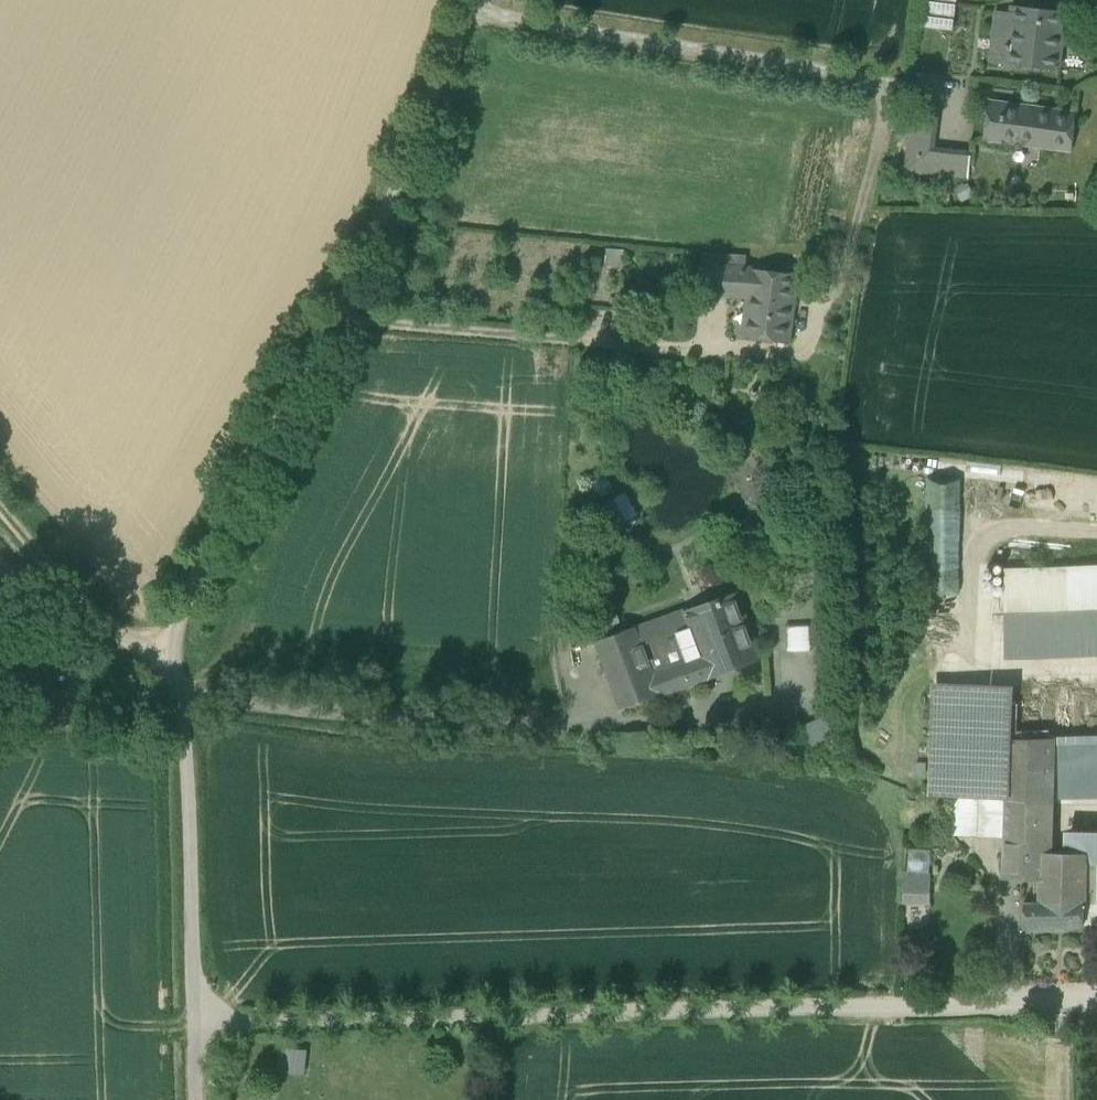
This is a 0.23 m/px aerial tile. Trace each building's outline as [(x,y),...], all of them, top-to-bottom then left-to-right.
[(922,26),(952,30),(956,0),(925,0),(922,26)] [(1064,12),(1012,6),(1011,13),(995,12),(990,63),(1058,71),(1064,12)] [(1075,115),(987,103),(983,139),(1071,151),(1075,115)] [(934,112),(916,109),(912,138),(930,140),(934,112)] [(930,140),(912,138),(908,168),(928,171),(930,152),(932,140),(930,140)] [(966,156),(930,152),(928,171),(927,174),(964,177),(966,156)] [(700,255),(700,266),(743,269),(744,258),(700,255)] [(747,294),(794,301),(797,275),(750,269),(743,269),(700,266),(696,294),(747,297),(747,294)] [(794,301),(747,294),(747,297),(742,336),(788,342),(794,301)] [(770,465),(763,465),(757,469),(754,476),(754,483),(758,489),(765,492),(772,492),(778,488),(781,481),(781,474),(777,468),(770,465)] [(613,496),(624,519),(636,513),(626,491),(613,496)] [(960,516),(958,533),(972,535),(976,500),(956,498),(955,515),(960,516)] [(604,524),(620,520),(615,501),(600,505),(604,524)] [(1005,570),(1007,655),(1096,653),(1096,567),(1005,570)] [(687,611),(686,612),(703,658),(686,664),(693,683),(759,659),(736,595),(687,611)] [(686,609),(635,627),(660,695),(693,683),(686,664),(703,658),(686,612),(687,611),(686,609)] [(809,649),(808,624),(785,625),(786,650),(809,649)] [(635,627),(595,642),(620,710),(660,695),(635,627)] [(987,687),(934,688),(931,795),(952,796),(1005,798),(1008,696),(987,687)] [(1008,696),(1005,798),(1004,837),(1003,855),(1028,856),(1028,860),(1042,860),(1042,853),(1049,853),(1053,739),(1061,739),(1096,738),(1096,693),(1008,696)] [(795,746),(829,745),(828,720),(793,721),(795,746)] [(1061,739),(1059,792),(1096,791),(1096,738),(1061,739)] [(1005,798),(952,796),(950,835),(1004,837),(1005,798)] [(1066,837),(1066,853),(1067,853),(1067,862),(1085,862),(1085,863),(1096,863),(1096,838),(1066,837)] [(906,847),(905,892),(929,892),(929,847),(906,847)] [(1049,853),(1042,853),(1042,860),(1028,860),(1028,856),(1003,855),(1003,877),(1040,878),(1039,902),(1023,902),(1022,929),(1082,926),(1083,924),(1083,903),(1085,863),(1085,862),(1067,862),(1067,853),(1066,853),(1049,853)] [(1085,863),(1083,903),(1096,902),(1096,863),(1085,863)] [(1083,903),(1083,924),(1096,924),(1096,902),(1083,903)] [(304,1073),(306,1047),(280,1045),(277,1070),(304,1073)]
